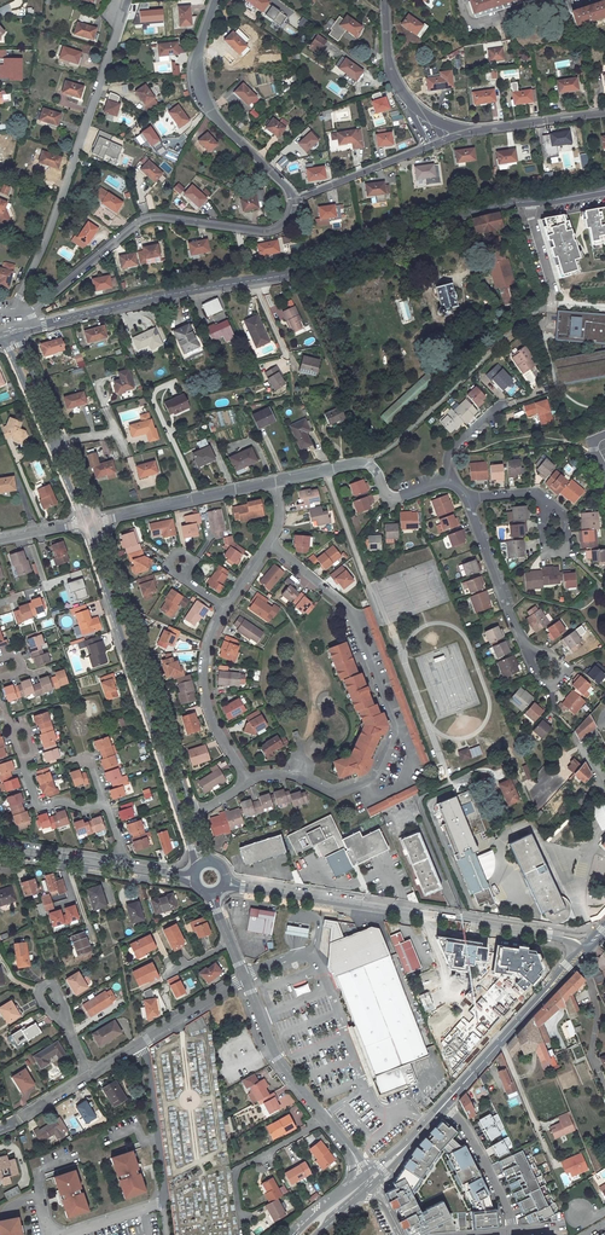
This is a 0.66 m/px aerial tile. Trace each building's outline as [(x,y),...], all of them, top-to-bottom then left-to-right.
[(246,0),(262,12),(268,2),(265,0),(246,0)] [(468,3),(472,15),(517,0),(518,0),(476,0),(468,3)] [(604,16),(604,2),(571,13),(575,26),(604,16)] [(279,26),(286,17),(269,3),(261,13),(279,26)] [(178,8),(180,26),(191,25),(189,7),(178,8)] [(341,18),(336,14),(327,27),(329,28),(325,33),(338,42),(347,30),(355,36),(361,27),(344,14),(341,18)] [(408,15),(401,25),(420,38),(428,26),(424,23),(423,25),(408,15)] [(97,29),(78,23),(74,34),(93,40),(97,29)] [(283,29),(294,36),(297,31),(287,24),(283,29)] [(233,32),(225,40),(239,54),(242,51),(245,54),(249,49),(233,32)] [(318,35),(309,48),(318,54),(327,42),(318,35)] [(157,45),(159,56),(178,54),(177,42),(157,45)] [(64,47),(60,58),(77,64),(81,53),(64,47)] [(488,50),(489,62),(504,60),(502,48),(488,50)] [(10,78),(22,78),(22,59),(6,59),(3,60),(3,50),(0,50),(0,78),(10,78)] [(346,59),(339,69),(356,81),(363,72),(346,59)] [(172,75),(179,75),(179,65),(174,65),(174,60),(154,61),(155,74),(172,73),(172,75)] [(450,71),(440,73),(440,77),(426,79),(428,91),(453,87),(450,71)] [(255,73),(255,85),(269,85),(269,73),(255,73)] [(576,78),(557,81),(559,93),(578,90),(576,78)] [(66,81),(62,93),(80,98),(83,87),(66,81)] [(276,83),(262,85),(264,96),(278,94),(276,83)] [(243,84),(235,93),(248,105),(256,97),(243,84)] [(154,98),(145,85),(136,92),(145,105),(154,98)] [(493,90),(472,93),(474,105),(495,102),(493,90)] [(530,90),(518,92),(518,90),(513,91),(513,93),(512,93),(514,105),(532,102),(530,90)] [(109,92),(107,98),(117,102),(119,96),(109,92)] [(370,101),(374,114),(389,110),(385,96),(370,101)] [(106,99),(101,113),(115,117),(120,104),(106,99)] [(188,121),(178,106),(168,112),(171,117),(168,120),(174,128),(178,125),(179,127),(188,121)] [(35,118),(57,125),(60,114),(43,109),(42,113),(37,111),(35,118)] [(248,113),(256,118),(259,114),(251,109),(248,113)] [(272,119),(266,128),(278,137),(288,123),(282,118),(278,123),(272,119)] [(161,134),(166,132),(160,121),(156,124),(161,134)] [(360,130),(337,133),(339,144),(362,141),(360,130)] [(293,142),(304,154),(318,140),(309,131),(300,140),(298,137),(293,142)] [(550,135),(552,146),(571,143),(569,131),(550,135)] [(207,133),(198,141),(208,152),(217,144),(207,133)] [(391,133),(376,135),(378,147),(393,144),(391,133)] [(117,159),(123,144),(98,134),(91,153),(103,157),(104,154),(117,159)] [(473,149),(455,152),(457,163),(475,161),(473,149)] [(496,152),(498,164),(517,161),(515,150),(496,152)] [(566,165),(575,162),(571,151),(562,153),(566,165)] [(39,162),(58,168),(61,157),(42,152),(39,162)] [(276,163),(283,169),(290,161),(284,155),(276,163)] [(162,174),(149,161),(141,170),(154,182),(162,174)] [(433,165),(415,168),(416,179),(435,177),(433,165)] [(324,167),(306,170),(308,181),(326,179),(324,167)] [(384,186),(384,182),(365,185),(367,197),(385,194),(384,186)] [(173,189),(179,194),(184,188),(178,183),(173,189)] [(0,192),(6,195),(9,187),(4,185),(0,192)] [(206,199),(192,186),(184,194),(199,208),(206,199)] [(102,203),(116,212),(122,203),(108,193),(100,188),(95,196),(103,202),(102,203)] [(256,196),(241,200),(243,211),(258,208),(261,207),(260,202),(263,201),(261,191),(255,192),(256,196)] [(1,225),(11,221),(7,210),(4,209),(7,203),(0,200),(0,221),(1,225)] [(342,219),(340,205),(319,208),(321,219),(330,218),(330,221),(342,219)] [(583,213),(593,251),(604,248),(604,208),(593,211),(583,213)] [(488,216),(473,220),(476,234),(484,232),(494,230),(493,229),(502,227),(498,214),(488,216)] [(567,217),(541,221),(561,283),(580,275),(577,264),(583,260),(567,217)] [(88,223),(78,238),(87,244),(98,229),(88,223)] [(78,238),(75,236),(70,242),(83,250),(87,244),(78,238)] [(188,244),(191,256),(209,252),(207,240),(188,244)] [(257,245),(260,257),(279,252),(276,241),(257,245)] [(142,252),(136,253),(139,265),(145,263),(144,260),(159,256),(156,245),(151,246),(147,248),(142,249),(142,252)] [(119,257),(122,269),(137,265),(135,254),(119,257)] [(9,283),(14,265),(6,263),(4,270),(0,268),(0,280),(9,283)] [(109,279),(109,276),(92,280),(95,291),(111,288),(109,279)] [(453,292),(451,284),(436,288),(441,308),(440,308),(439,308),(439,309),(438,310),(438,311),(438,312),(438,313),(439,314),(440,315),(441,315),(442,315),(443,315),(443,314),(444,314),(445,313),(445,312),(445,311),(445,310),(444,309),(457,306),(455,298),(456,298),(455,292),(453,292)] [(223,310),(217,298),(202,305),(207,317),(223,310)] [(271,307),(276,320),(282,318),(277,305),(271,307)] [(303,328),(294,308),(282,313),(287,322),(289,321),(294,332),(303,328)] [(555,337),(604,342),(604,312),(555,309),(555,337)] [(257,315),(244,321),(250,332),(252,331),(257,342),(254,343),(256,348),(269,342),(257,315)] [(223,335),(226,342),(235,338),(227,321),(215,326),(214,325),(206,328),(212,341),(220,338),(220,337),(223,335)] [(204,350),(192,324),(172,334),(184,359),(204,350)] [(84,332),(88,344),(107,338),(104,327),(84,332)] [(162,345),(155,329),(133,339),(137,349),(149,344),(151,350),(162,345)] [(56,341),(56,340),(40,345),(44,356),(59,351),(64,350),(63,346),(62,342),(61,340),(56,341)] [(518,365),(519,366),(518,367),(522,374),(534,365),(530,359),(532,358),(525,348),(518,352),(520,354),(512,359),(516,364),(518,365)] [(553,360),(561,388),(604,378),(604,350),(553,360)] [(303,374),(316,378),(321,362),(305,358),(302,368),(304,369),(303,374)] [(494,379),(498,383),(499,382),(505,389),(513,381),(499,366),(496,370),(494,368),(487,376),(492,381),(494,379)] [(277,367),(266,374),(270,379),(269,380),(275,391),(285,384),(279,374),(281,373),(277,367)] [(117,393),(134,389),(131,377),(129,370),(120,373),(122,380),(120,380),(114,382),(117,393)] [(532,371),(524,373),(527,383),(535,380),(532,371)] [(497,384),(503,391),(505,389),(499,382),(498,383),(497,384)] [(476,387),(467,396),(478,407),(482,404),(480,402),(485,397),(476,387)] [(83,392),(64,398),(68,409),(86,404),(83,392)] [(184,395),(164,404),(167,410),(171,408),(174,415),(190,407),(184,395)] [(478,412),(466,399),(454,411),(464,422),(466,424),(473,418),(472,417),(478,412)] [(552,423),(546,403),(525,409),(528,416),(539,413),(543,426),(552,423)] [(346,420),(339,407),(324,415),(329,426),(339,421),(340,422),(346,420)] [(260,412),(252,416),(258,427),(263,424),(263,426),(265,426),(275,421),(269,408),(260,412)] [(464,422),(454,411),(452,409),(439,421),(450,433),(456,428),(457,428),(464,422)] [(133,437),(147,433),(150,442),(158,439),(156,429),(154,429),(152,420),(150,421),(149,414),(141,416),(142,422),(129,426),(133,437)] [(22,422),(10,418),(7,426),(1,429),(6,440),(12,437),(13,438),(13,439),(14,441),(20,444),(21,439),(25,441),(27,436),(25,431),(20,429),(22,422)] [(290,426),(301,450),(311,445),(306,433),(310,431),(308,428),(311,427),(308,421),(306,422),(305,420),(290,426)] [(192,454),(198,466),(210,461),(210,462),(215,460),(209,447),(192,454)] [(257,461),(251,448),(229,458),(236,471),(257,461)] [(95,453),(87,455),(91,467),(93,467),(96,478),(115,472),(112,461),(99,465),(95,453)] [(555,467),(546,459),(543,457),(537,464),(540,466),(537,469),(543,474),(541,476),(545,480),(555,467)] [(517,474),(521,473),(520,460),(516,460),(507,461),(508,468),(509,477),(513,477),(513,474),(517,474)] [(154,462),(136,467),(138,474),(139,473),(140,478),(157,473),(154,462)] [(487,462),(469,464),(471,480),(478,479),(478,480),(488,479),(487,462)] [(504,481),(503,472),(503,465),(490,466),(491,479),(495,479),(497,479),(499,479),(499,481),(504,481)] [(558,495),(560,493),(569,482),(556,471),(546,483),(552,489),(551,489),(558,495)] [(15,490),(13,477),(0,479),(0,493),(15,490)] [(363,479),(355,482),(350,484),(354,496),(361,494),(369,490),(368,486),(366,486),(363,479)] [(585,491),(571,480),(569,482),(560,493),(567,499),(569,498),(574,503),(585,491)] [(46,509),(58,504),(49,485),(38,490),(46,509)] [(311,491),(299,493),(300,501),(302,500),(303,505),(297,506),(298,512),(309,510),(310,509),(309,504),(319,501),(317,491),(311,492),(311,491)] [(432,501),(438,517),(454,511),(451,502),(450,502),(447,495),(432,501)] [(370,501),(368,496),(362,498),(353,502),(358,513),(367,510),(371,509),(368,502),(370,501)] [(248,505),(233,509),(235,519),(235,520),(237,519),(240,518),(240,520),(241,522),(247,521),(252,520),(252,519),(265,516),(261,501),(248,504),(248,505)] [(526,506),(512,507),(513,512),(506,513),(506,520),(513,520),(529,519),(529,514),(526,514),(526,511),(526,506)] [(309,510),(311,521),(316,520),(318,525),(332,522),(331,517),(329,517),(328,512),(323,513),(322,507),(310,509),(309,510)] [(210,520),(213,534),(215,533),(216,538),(225,536),(223,531),(225,531),(220,510),(211,512),(213,519),(210,520)] [(409,512),(400,513),(400,523),(401,530),(418,529),(417,513),(410,513),(409,512)] [(598,512),(585,513),(581,513),(582,520),(581,521),(582,531),(593,530),(596,529),(599,529),(598,512)] [(184,539),(199,535),(197,525),(202,523),(200,514),(185,517),(187,526),(185,527),(182,527),(184,539)] [(444,531),(459,526),(457,521),(455,522),(452,515),(439,520),(441,524),(437,526),(439,533),(444,531)] [(526,526),(526,524),(518,525),(518,521),(510,522),(510,525),(511,538),(524,537),(524,532),(524,529),(526,529),(526,526)] [(153,538),(164,536),(172,534),(173,537),(177,536),(175,523),(170,524),(170,522),(150,526),(153,538)] [(390,522),(386,523),(385,523),(386,539),(393,538),(398,538),(397,524),(390,525),(390,522)] [(582,548),(597,546),(596,536),(596,529),(593,530),(582,531),(579,531),(580,540),(581,540),(581,545),(581,548),(582,548)] [(128,535),(134,533),(138,545),(140,544),(135,530),(127,533),(128,535)] [(454,546),(465,542),(462,535),(465,534),(463,530),(448,535),(452,547),(454,546)] [(124,541),(126,548),(128,554),(129,554),(142,550),(140,544),(138,545),(134,533),(128,535),(123,537),(124,541)] [(376,536),(368,536),(369,550),(381,550),(381,542),(380,533),(376,534),(376,536)] [(233,536),(224,538),(226,545),(230,548),(224,557),(228,560),(234,564),(237,566),(240,561),(237,559),(240,555),(242,556),(246,551),(238,546),(235,544),(234,543),(233,536)] [(297,543),(297,547),(297,551),(299,554),(305,554),(306,554),(307,548),(309,548),(310,538),(296,536),(295,542),(297,543)] [(525,557),(524,549),(525,549),(524,547),(524,540),(507,541),(508,558),(525,557)] [(54,550),(57,557),(55,557),(54,558),(56,565),(68,560),(65,554),(66,553),(62,541),(51,545),(53,551),(54,550)] [(333,546),(317,560),(324,569),(332,563),(331,561),(339,555),(333,546)] [(590,550),(590,555),(592,555),(593,557),(593,562),(599,562),(604,562),(604,563),(604,564),(604,549),(590,550)] [(133,561),(134,566),(137,573),(147,570),(152,562),(144,557),(142,550),(129,554),(131,561),(133,561)] [(11,557),(14,568),(15,568),(17,567),(21,577),(32,573),(28,562),(27,562),(24,553),(11,557)] [(307,560),(311,565),(317,560),(313,555),(307,560)] [(332,563),(341,556),(339,555),(331,561),(332,563)] [(466,576),(481,571),(479,566),(477,567),(476,563),(474,560),(463,564),(459,566),(460,570),(463,568),(466,576)] [(271,564),(263,576),(264,577),(260,584),(269,590),(282,572),(271,564)] [(217,570),(211,579),(212,580),(208,585),(219,592),(222,587),(220,585),(227,576),(226,575),(228,571),(220,566),(219,565),(216,569),(217,570)] [(335,579),(343,589),(353,581),(341,566),(330,575),(334,580),(335,579)] [(550,567),(541,568),(543,585),(560,583),(558,567),(550,568),(550,567)] [(68,582),(71,591),(74,590),(77,600),(88,597),(82,577),(84,577),(81,569),(69,573),(71,581),(68,582)] [(543,588),(543,585),(542,571),(532,571),(532,573),(524,573),(526,589),(543,588)] [(569,574),(567,574),(567,572),(562,572),(564,588),(576,587),(575,573),(569,574)] [(143,596),(157,591),(153,581),(155,581),(153,575),(141,579),(142,585),(140,585),(143,596)] [(470,593),(483,589),(480,581),(482,580),(481,576),(466,582),(462,583),(465,590),(468,588),(470,593)] [(281,594),(290,601),(292,598),(294,599),(297,595),(299,593),(291,587),(293,584),(287,579),(284,582),(288,585),(281,594)] [(167,601),(162,608),(172,615),(178,607),(176,606),(177,604),(182,597),(172,590),(166,599),(167,601)] [(486,591),(470,597),(476,613),(491,607),(488,600),(489,600),(489,598),(486,591)] [(250,609),(264,619),(265,617),(268,614),(270,610),(272,608),(265,604),(268,600),(258,592),(255,596),(257,598),(250,609)] [(295,606),(302,611),(305,607),(310,611),(314,606),(309,603),(310,602),(303,596),(304,595),(300,592),(299,593),(297,595),(294,599),(298,603),(295,606)] [(182,608),(187,600),(182,597),(177,604),(182,608)] [(31,603),(27,605),(31,616),(44,612),(40,598),(31,601),(31,603)] [(195,626),(201,617),(204,619),(209,610),(197,601),(185,619),(195,626)] [(93,630),(90,619),(87,609),(84,610),(83,604),(70,608),(72,614),(74,613),(81,634),(93,630)] [(20,611),(15,612),(12,613),(16,624),(19,623),(32,618),(31,616),(27,605),(19,608),(20,611)] [(280,610),(274,605),(272,608),(270,610),(268,614),(274,618),(280,610)] [(390,680),(394,693),(395,692),(412,735),(411,736),(414,744),(415,743),(423,764),(430,761),(371,606),(364,609),(372,630),(371,630),(374,639),(375,638),(391,680),(390,680)] [(536,633),(550,623),(540,609),(537,610),(535,607),(530,610),(532,614),(526,618),(531,625),(536,633)] [(161,610),(170,617),(172,615),(162,608),(161,610)] [(263,632),(240,616),(234,623),(239,627),(237,629),(246,635),(247,633),(258,640),(263,632)] [(53,618),(41,620),(43,628),(54,626),(53,618)] [(552,640),(566,631),(559,620),(547,629),(551,635),(550,636),(552,640)] [(485,632),(490,643),(504,636),(502,632),(501,633),(500,631),(498,626),(485,632)] [(168,644),(170,646),(175,636),(177,637),(179,633),(169,628),(167,632),(165,631),(160,640),(168,644)] [(582,641),(574,631),(561,640),(564,644),(566,643),(570,649),(571,649),(574,652),(582,646),(579,643),(582,641)] [(28,640),(41,636),(39,632),(37,633),(27,636),(28,640)] [(265,634),(260,643),(264,645),(270,637),(265,634)] [(227,635),(221,647),(223,648),(220,655),(229,659),(232,654),(235,655),(241,641),(227,635)] [(41,636),(28,640),(31,649),(29,649),(30,654),(41,650),(40,646),(44,644),(41,636)] [(95,636),(80,641),(75,643),(77,649),(82,647),(83,648),(87,646),(97,643),(95,636)] [(168,644),(160,640),(158,645),(166,649),(168,644)] [(492,646),(497,658),(510,652),(507,645),(509,644),(507,640),(492,646)] [(104,663),(101,652),(103,651),(100,642),(97,643),(87,646),(90,656),(88,656),(91,667),(104,663)] [(383,737),(388,726),(382,712),(379,713),(375,703),(373,704),(368,691),(368,690),(367,686),(366,686),(360,672),(358,673),(353,659),(352,655),(351,655),(346,642),(330,648),(342,680),(344,679),(357,711),(359,710),(364,724),(350,755),(349,756),(332,763),(338,778),(354,772),(356,777),(357,776),(366,773),(372,760),(369,759),(380,735),(383,737)] [(32,659),(34,658),(37,667),(50,663),(47,654),(43,655),(41,650),(30,654),(32,659)] [(516,662),(513,655),(497,662),(504,678),(519,671),(516,664),(517,664),(516,662)] [(167,666),(171,676),(173,675),(174,679),(177,678),(184,676),(183,671),(181,672),(178,661),(174,663),(173,659),(168,660),(163,662),(165,666),(167,666)] [(597,684),(604,675),(604,674),(603,672),(604,669),(604,668),(599,662),(595,666),(595,665),(590,671),(588,670),(586,668),(582,672),(585,674),(597,684)] [(228,666),(219,666),(217,684),(227,685),(228,683),(239,684),(244,684),(245,675),(240,675),(240,674),(227,673),(228,666)] [(60,687),(65,686),(64,684),(68,683),(64,670),(55,673),(56,677),(52,678),(55,689),(60,687)] [(100,678),(106,699),(115,696),(113,689),(115,689),(112,679),(115,678),(113,673),(100,678)] [(582,694),(591,685),(579,674),(575,678),(577,680),(572,685),(582,694)] [(195,700),(192,690),(193,689),(191,681),(189,675),(184,676),(177,678),(179,684),(181,693),(179,694),(181,704),(195,700)] [(39,679),(41,683),(36,685),(40,696),(45,694),(44,693),(53,690),(48,677),(39,679)] [(36,697),(40,696),(36,685),(32,686),(30,680),(21,683),(22,685),(17,686),(21,697),(34,693),(36,697)] [(17,686),(13,687),(13,685),(4,688),(8,702),(21,697),(17,686)] [(525,692),(520,687),(509,700),(522,711),(534,698),(526,691),(525,692)] [(574,714),(585,701),(573,690),(566,698),(567,698),(562,704),(560,703),(558,705),(564,711),(567,708),(574,714)] [(229,719),(245,710),(242,705),(239,699),(222,708),(229,719)] [(539,708),(534,703),(524,713),(534,722),(545,709),(541,706),(539,708)] [(248,722),(248,724),(246,723),(243,731),(254,734),(255,732),(266,726),(257,710),(245,717),(248,722)] [(39,725),(40,730),(52,726),(47,712),(34,717),(37,726),(39,725)] [(183,716),(186,728),(188,728),(190,733),(200,730),(194,713),(183,716)] [(597,727),(590,714),(574,731),(578,739),(597,727)] [(546,723),(547,721),(543,718),(533,730),(542,738),(552,728),(546,723)] [(40,735),(43,744),(44,748),(55,745),(54,741),(56,740),(52,726),(40,730),(42,734),(40,735)] [(265,743),(259,747),(266,759),(272,755),(270,751),(276,747),(276,749),(282,746),(282,747),(288,744),(283,736),(278,739),(276,736),(265,743)] [(101,749),(102,754),(113,750),(110,741),(109,737),(96,741),(98,750),(101,749)] [(205,744),(188,750),(192,765),(210,759),(205,744)] [(44,748),(46,753),(44,754),(47,763),(49,762),(57,759),(60,758),(55,745),(44,748)] [(467,749),(459,752),(462,760),(470,757),(467,749)] [(113,750),(102,754),(104,759),(102,760),(105,768),(106,768),(107,772),(118,768),(117,764),(118,764),(113,750)] [(574,773),(581,765),(574,759),(571,762),(572,764),(569,768),(574,773)] [(10,771),(14,769),(11,760),(0,764),(0,771),(1,773),(0,774),(0,778),(0,779),(11,775),(10,771)] [(581,765),(574,773),(584,782),(591,775),(584,762),(581,765)] [(215,763),(209,767),(213,772),(218,769),(215,763)] [(530,764),(522,765),(525,780),(532,779),(530,764)] [(37,776),(40,785),(53,780),(48,768),(37,772),(39,775),(37,776)] [(107,772),(105,773),(108,781),(111,780),(112,784),(124,780),(128,779),(126,775),(121,777),(118,768),(107,772)] [(203,792),(219,782),(220,784),(225,780),(218,769),(213,772),(197,782),(203,792)] [(80,770),(71,773),(75,786),(84,783),(84,785),(89,784),(86,773),(81,774),(80,770)] [(559,770),(548,776),(554,787),(565,780),(559,770)] [(510,774),(515,785),(518,783),(513,773),(510,774)] [(11,775),(0,779),(1,783),(4,782),(7,791),(20,787),(17,778),(13,779),(11,775)] [(113,799),(125,795),(123,786),(126,785),(129,784),(128,779),(124,780),(112,784),(114,789),(110,791),(113,799)] [(499,784),(508,805),(519,800),(510,779),(499,784)] [(47,793),(48,797),(59,793),(58,789),(56,790),(53,780),(40,785),(43,794),(47,793)] [(381,813),(420,793),(417,786),(396,796),(396,795),(388,799),(388,800),(368,810),(367,810),(369,814),(371,817),(381,813)] [(452,798),(474,852),(478,851),(471,836),(492,828),(476,788),(452,798)] [(277,805),(286,802),(286,803),(291,802),(288,793),(288,792),(284,793),(284,790),(274,792),(274,794),(276,801),(277,805)] [(298,790),(288,793),(292,806),(301,803),(301,802),(306,801),(303,791),(299,792),(298,790)] [(7,797),(12,811),(23,807),(22,802),(24,801),(21,793),(7,797)] [(585,793),(577,802),(581,806),(589,797),(585,793)] [(262,808),(271,805),(269,797),(268,794),(258,797),(258,800),(255,801),(258,812),(263,811),(262,808)] [(455,859),(469,894),(472,893),(474,897),(475,896),(478,904),(486,901),(489,905),(495,903),(474,852),(452,798),(437,804),(445,823),(441,825),(455,859)] [(240,802),(243,815),(253,812),(253,813),(258,812),(255,801),(251,802),(250,799),(240,802)] [(593,806),(604,828),(604,827),(604,803),(604,801),(593,806)] [(122,806),(123,810),(120,811),(123,820),(136,816),(133,807),(135,806),(134,802),(122,806)] [(12,811),(16,825),(18,830),(27,827),(27,825),(26,821),(30,820),(27,811),(25,812),(23,807),(12,811)] [(61,811),(56,812),(56,815),(52,816),(56,828),(70,823),(65,809),(61,811)] [(537,818),(543,812),(540,810),(534,816),(537,818)] [(234,828),(243,825),(239,812),(229,815),(229,813),(224,814),(230,831),(235,830),(234,828)] [(46,813),(40,815),(38,815),(42,828),(50,826),(52,829),(56,828),(52,816),(48,818),(46,813)] [(331,813),(286,835),(296,855),(317,845),(322,857),(325,856),(336,878),(390,850),(379,829),(363,837),(360,831),(343,839),(331,813)] [(211,821),(216,837),(225,834),(225,835),(230,833),(230,831),(224,814),(219,816),(220,818),(211,821)] [(92,819),(92,820),(88,822),(92,833),(105,829),(101,815),(92,819)] [(82,819),(76,821),(74,822),(78,835),(86,833),(87,835),(92,833),(88,822),(83,823),(82,819)] [(133,836),(144,832),(140,820),(126,824),(129,833),(132,832),(133,836)] [(166,830),(156,834),(164,854),(174,850),(166,830)] [(133,842),(136,851),(141,849),(143,853),(150,850),(149,846),(146,837),(144,832),(133,836),(135,841),(133,842)] [(439,887),(417,832),(401,839),(423,894),(439,887)] [(248,865),(285,853),(279,834),(238,847),(243,864),(247,862),(248,865)] [(564,908),(530,834),(509,843),(541,913),(550,909),(552,914),(564,908)] [(225,851),(227,844),(220,842),(218,848),(225,851)] [(11,864),(2,863),(1,872),(14,874),(11,864)] [(296,869),(291,871),(297,885),(302,883),(296,869)] [(53,874),(45,876),(46,881),(42,882),(45,891),(49,889),(50,892),(57,890),(58,893),(58,895),(66,892),(62,879),(55,882),(53,874)] [(34,880),(21,884),(25,896),(38,892),(34,880)] [(106,905),(100,886),(87,890),(93,909),(106,905)] [(12,887),(0,891),(0,907),(16,901),(12,887)] [(176,908),(172,895),(152,901),(156,914),(176,908)] [(45,896),(41,897),(43,904),(44,906),(52,904),(50,897),(45,898),(45,896)] [(144,920),(138,902),(126,906),(132,924),(144,920)] [(43,904),(37,906),(40,918),(47,917),(45,913),(44,906),(43,904)] [(52,904),(44,906),(45,913),(54,910),(52,904)] [(74,905),(47,913),(51,928),(79,920),(74,905)] [(261,934),(272,936),(276,912),(251,909),(248,931),(261,934)] [(210,934),(204,919),(193,923),(196,932),(199,938),(210,934)] [(366,958),(387,950),(379,930),(371,929),(343,939),(337,923),(324,921),(323,928),(331,929),(329,944),(327,967),(335,990),(339,991),(341,990),(336,976),(368,964),(366,958)] [(162,930),(171,949),(181,945),(178,938),(180,937),(174,925),(162,930)] [(309,929),(287,926),(285,934),(307,938),(309,929)] [(91,951),(84,932),(72,937),(78,955),(91,951)] [(405,942),(401,933),(390,937),(406,975),(422,969),(410,940),(405,942)] [(136,957),(155,948),(149,936),(130,945),(131,948),(134,954),(136,957)] [(489,944),(435,936),(451,970),(469,973),(487,962),(489,944)] [(30,966),(26,942),(14,944),(18,968),(30,966)] [(536,951),(498,946),(493,972),(518,975),(534,988),(544,976),(536,951)] [(368,964),(390,956),(387,950),(366,958),(368,964)] [(428,1057),(411,1013),(390,956),(368,964),(336,976),(341,990),(350,1014),(355,1026),(347,1029),(360,1062),(367,1081),(382,1075),(389,1094),(391,1093),(415,1084),(412,1077),(408,1065),(416,1062),(428,1057)] [(222,972),(215,963),(201,974),(208,983),(222,972)] [(144,985),(158,978),(151,964),(133,973),(139,986),(143,983),(144,985)] [(595,966),(588,973),(593,977),(596,985),(604,981),(602,973),(595,966)] [(83,979),(79,972),(67,979),(76,995),(88,988),(87,986),(89,985),(90,982),(87,978),(85,977),(83,979)] [(584,981),(575,972),(558,990),(563,1002),(571,994),(584,981)] [(166,980),(174,998),(186,993),(177,975),(166,980)] [(527,991),(500,977),(469,1011),(489,1030),(515,1003),(527,991)] [(293,988),(296,996),(310,991),(307,984),(293,988)] [(144,1000),(145,1008),(141,1008),(143,1018),(147,1017),(158,1016),(155,999),(154,999),(152,988),(144,992),(145,1000),(144,1000)] [(90,1017),(113,1003),(112,1002),(117,999),(112,990),(107,993),(106,991),(83,1005),(90,1017)] [(554,995),(559,1007),(565,1006),(563,1002),(558,990),(554,995)] [(576,1010),(577,1010),(571,994),(563,1002),(565,1006),(568,1014),(576,1010)] [(543,1044),(549,1041),(542,1022),(559,1007),(554,995),(532,1018),(543,1044)] [(0,1007),(0,1010),(8,1023),(20,1016),(14,1007),(15,1007),(11,1001),(0,1007)] [(470,1052),(484,1036),(463,1016),(441,1042),(454,1071),(470,1052)] [(203,1018),(183,1025),(186,1034),(206,1027),(203,1018)] [(543,1044),(532,1018),(524,1026),(506,1046),(511,1057),(520,1047),(523,1054),(537,1048),(538,1055),(545,1072),(553,1068),(548,1058),(543,1044)] [(122,1033),(114,1021),(92,1034),(95,1039),(95,1038),(100,1046),(116,1036),(117,1036),(122,1033)] [(41,1033),(35,1023),(22,1031),(21,1029),(11,1035),(17,1045),(27,1039),(28,1041),(41,1033)] [(58,1042),(34,1057),(41,1068),(49,1063),(47,1060),(56,1054),(60,1060),(66,1056),(58,1042)] [(29,1053),(25,1056),(31,1064),(34,1061),(29,1053)] [(497,1057),(502,1070),(497,1072),(507,1095),(516,1091),(501,1053),(497,1057)] [(583,1061),(574,1066),(581,1080),(590,1076),(583,1061)] [(35,1084),(25,1069),(13,1077),(22,1092),(35,1084)] [(261,1079),(269,1075),(265,1069),(257,1073),(261,1079)] [(479,1077),(483,1084),(488,1081),(484,1072),(479,1077)] [(247,1089),(249,1087),(258,1102),(263,1098),(269,1095),(266,1089),(261,1081),(257,1083),(252,1075),(243,1081),(247,1089)] [(127,1099),(115,1081),(102,1089),(114,1107),(127,1099)] [(264,1104),(269,1114),(280,1108),(274,1098),(275,1097),(273,1093),(269,1095),(263,1098),(265,1103),(264,1104)] [(468,1118),(475,1115),(473,1111),(474,1110),(465,1093),(459,1100),(468,1118)] [(96,1117),(86,1101),(76,1107),(86,1123),(96,1117)] [(489,1115),(477,1122),(487,1140),(499,1134),(496,1130),(501,1128),(494,1116),(491,1117),(489,1115)] [(289,1116),(267,1128),(273,1139),(284,1134),(295,1128),(289,1116)] [(55,1121),(35,1133),(34,1131),(29,1134),(36,1145),(41,1142),(55,1134),(58,1140),(62,1138),(65,1136),(63,1133),(68,1130),(60,1117),(55,1121)] [(443,1120),(419,1145),(392,1182),(395,1187),(389,1190),(392,1196),(397,1194),(398,1197),(393,1200),(397,1210),(402,1208),(406,1217),(402,1220),(408,1234),(412,1234),(418,1233),(458,1231),(455,1212),(448,1199),(427,1210),(419,1192),(445,1153),(443,1149),(446,1147),(458,1133),(443,1120)] [(571,1120),(562,1124),(565,1130),(558,1133),(560,1135),(555,1137),(558,1146),(578,1138),(571,1120)] [(491,1196),(458,1133),(446,1147),(451,1151),(446,1154),(472,1204),(477,1201),(480,1208),(455,1212),(458,1231),(498,1227),(496,1207),(491,1196)] [(507,1139),(491,1146),(496,1158),(508,1153),(505,1148),(510,1146),(507,1139)] [(320,1141),(310,1149),(325,1168),(335,1160),(320,1141)] [(524,1149),(498,1162),(529,1223),(542,1217),(544,1220),(556,1215),(524,1149)] [(132,1151),(111,1157),(118,1176),(120,1176),(121,1178),(119,1179),(123,1192),(125,1191),(127,1197),(143,1191),(141,1186),(143,1185),(141,1179),(144,1178),(138,1162),(136,1163),(132,1151)] [(581,1153),(562,1161),(563,1165),(567,1164),(572,1176),(587,1170),(581,1153)] [(0,1158),(0,1180),(3,1180),(4,1185),(11,1183),(9,1177),(18,1175),(13,1159),(8,1161),(7,1156),(0,1158)] [(306,1162),(285,1173),(291,1184),(306,1176),(307,1178),(313,1175),(306,1162)] [(75,1170),(54,1177),(59,1190),(56,1191),(61,1206),(63,1205),(66,1211),(67,1210),(69,1216),(86,1211),(84,1205),(86,1204),(82,1191),(80,1192),(79,1189),(81,1188),(75,1170)] [(282,1196),(272,1178),(264,1183),(269,1192),(265,1194),(270,1203),(276,1199),(282,1196)] [(21,1194),(17,1187),(4,1194),(8,1201),(21,1194)] [(316,1192),(308,1197),(311,1202),(319,1197),(316,1192)] [(266,1205),(275,1221),(285,1215),(276,1199),(270,1203),(266,1205)] [(0,1221),(0,1234),(21,1234),(17,1217),(0,1221)]
